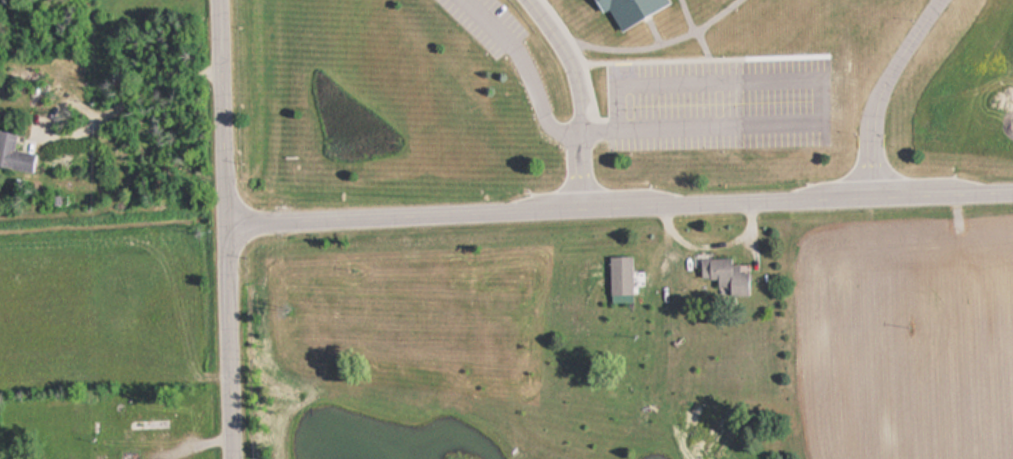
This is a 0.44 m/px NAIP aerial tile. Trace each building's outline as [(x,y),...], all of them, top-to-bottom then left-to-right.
[(620,19),(685,7),(679,0),(603,0),(620,19)] [(12,149),(14,133),(0,131),(0,168),(31,172),(34,153),(12,149)] [(630,294),(630,256),(607,256),(607,294),(630,294)] [(747,296),(746,264),(728,264),(728,258),(697,258),(697,279),(715,279),(715,296),(747,296)] [(125,431),(134,431),(134,440),(152,440),(152,445),(168,445),(168,419),(125,419),(125,431)] [(136,451),(116,450),(116,458),(135,458),(136,451)]
